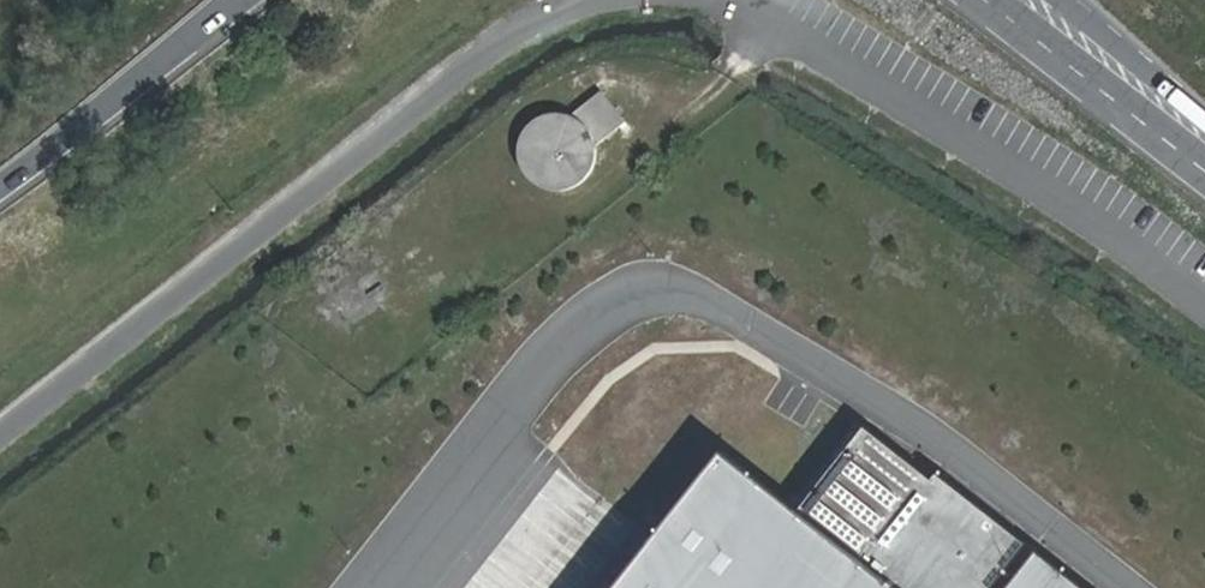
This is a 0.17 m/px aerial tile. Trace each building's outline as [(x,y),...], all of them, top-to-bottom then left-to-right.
[(599,147),(630,124),(603,92),(575,117),(557,115),(544,116),(531,123),(518,142),(520,168),(533,184),(547,192),(560,194),(575,191),(588,182),(597,164),(599,147)] [(660,587),(1036,587),(1067,549),(978,478),(972,484),(907,431),(839,518),(764,458),(660,587)] [(1077,557),(1052,587),(1116,587),(1077,557)]
